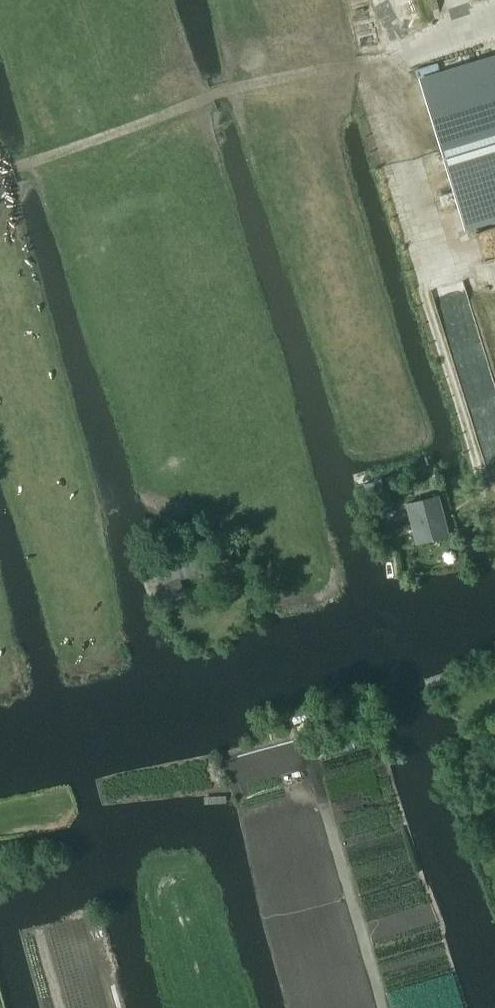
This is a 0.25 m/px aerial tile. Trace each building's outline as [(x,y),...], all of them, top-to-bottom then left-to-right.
[(420,81),(465,229),(494,220),(494,58),(420,81)] [(407,503),(418,543),(446,535),(436,495),(407,503)]
